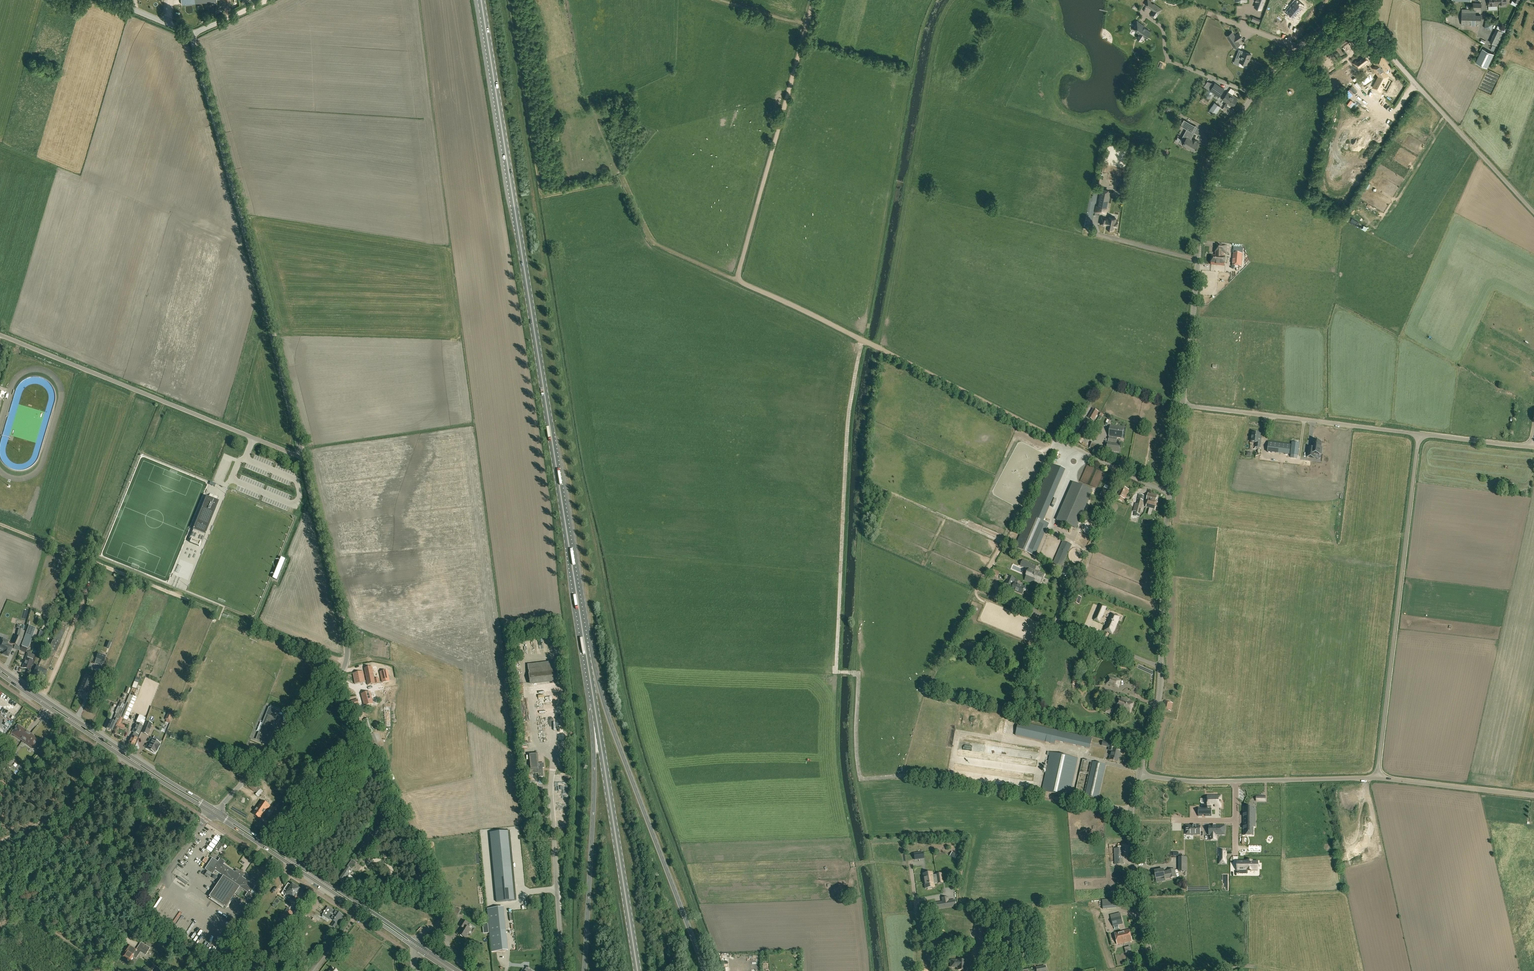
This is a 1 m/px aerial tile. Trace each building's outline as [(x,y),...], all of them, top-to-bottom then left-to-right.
[(1145,4),(1150,8),(1154,11),(1153,12),(1154,13),(1153,14),(1152,13),(1151,15),(1155,18),(1158,14),(1158,15),(1162,9),(1154,3),(1153,4),(1151,2),(1151,1),(1150,0),(1148,0),(1146,3),(1145,4)] [(1255,7),(1261,9),(1263,4),(1265,0),(1256,0),(1255,1),(1257,2),(1255,7)] [(1499,3),(1499,0),(1488,0),(1488,6),(1488,10),(1497,9),(1497,6),(1497,3),(1499,3)] [(1303,8),(1297,1),(1287,8),(1293,16),(1303,8)] [(1481,25),(1481,15),(1475,15),(1475,13),(1462,12),(1461,25),(1481,25)] [(1491,30),(1494,23),(1486,20),(1484,27),(1491,30)] [(1136,24),(1133,29),(1141,34),(1141,35),(1145,38),(1147,36),(1147,37),(1148,35),(1150,31),(1143,26),(1144,25),(1137,21),(1135,24),(1136,24)] [(1497,46),(1504,32),(1496,28),(1490,42),(1497,46)] [(1235,48),(1240,45),(1232,32),(1227,35),(1235,48)] [(1482,48),(1476,62),(1487,68),(1494,54),(1482,48)] [(1239,51),(1236,57),(1240,59),(1239,61),(1246,64),(1249,58),(1251,54),(1243,51),(1243,53),(1239,51)] [(1358,69),(1368,62),(1363,55),(1353,63),(1355,66),(1355,65),(1358,69)] [(1380,78),(1384,75),(1386,75),(1384,71),(1388,68),(1386,64),(1382,57),(1373,63),(1377,69),(1375,70),(1380,78)] [(1219,87),(1215,84),(1211,90),(1219,96),(1224,89),(1219,86),(1219,87)] [(1232,106),(1238,98),(1228,91),(1222,100),(1227,103),(1225,105),(1230,109),(1231,108),(1232,106)] [(1215,113),(1220,106),(1215,102),(1210,109),(1215,113)] [(1192,132),(1195,126),(1184,119),(1184,120),(1185,120),(1181,126),(1181,125),(1181,126),(1192,132)] [(1179,142),(1195,151),(1196,148),(1197,148),(1197,147),(1199,143),(1196,142),(1197,140),(1193,138),(1193,140),(1191,139),(1193,135),(1187,131),(1184,136),(1183,135),(1179,142)] [(1097,206),(1096,212),(1101,213),(1102,207),(1105,207),(1106,202),(1108,192),(1101,190),(1099,200),(1098,206),(1097,206)] [(1107,225),(1106,228),(1114,229),(1115,226),(1117,227),(1118,223),(1115,222),(1116,219),(1108,217),(1108,219),(1101,217),(1100,224),(1101,224),(1101,225),(1104,225),(1107,225)] [(1226,246),(1216,245),(1215,252),(1216,252),(1216,256),(1212,256),(1211,264),(1224,265),(1225,257),(1223,257),(1223,253),(1225,253),(1226,246)] [(1233,253),(1232,266),(1241,267),(1242,254),(1233,253)] [(1093,408),(1088,418),(1094,421),(1099,411),(1093,408)] [(1082,444),(1092,427),(1086,423),(1075,440),(1082,444)] [(1122,438),(1124,427),(1111,425),(1109,436),(1117,437),(1122,438)] [(1260,447),(1261,441),(1260,441),(1260,434),(1252,433),(1251,442),(1256,442),(1256,447),(1260,447)] [(1117,443),(1117,437),(1109,436),(1108,446),(1105,446),(1105,450),(1119,452),(1120,444),(1117,443)] [(1327,455),(1330,438),(1314,436),(1313,448),(1307,447),(1305,464),(1318,466),(1319,454),(1327,455)] [(1289,455),(1291,445),(1269,442),(1267,452),(1289,455)] [(1298,455),(1299,443),(1292,442),(1291,454),(1298,455)] [(1035,556),(1049,523),(1044,521),(1066,469),(1051,463),(1015,547),(1035,556)] [(1076,528),(1093,491),(1073,482),(1057,520),(1076,528)] [(1126,496),(1128,493),(1126,492),(1128,489),(1122,486),(1118,496),(1119,496),(1117,499),(1122,501),(1123,498),(1124,498),(1125,496),(1126,496)] [(1113,494),(1114,491),(1109,489),(1107,493),(1102,491),(1100,496),(1113,501),(1116,495),(1113,494)] [(1147,501),(1146,507),(1155,509),(1157,499),(1156,499),(1157,495),(1148,493),(1147,499),(1148,499),(1147,501)] [(195,529),(190,543),(198,546),(204,532),(206,533),(218,503),(216,502),(218,497),(209,494),(207,499),(206,498),(194,528),(195,529)] [(1135,513),(1140,514),(1143,500),(1138,499),(1137,504),(1135,504),(1133,511),(1135,512),(1135,513)] [(1062,568),(1072,545),(1063,541),(1053,564),(1062,568)] [(282,559),(274,578),(277,579),(285,560),(282,559)] [(1023,560),(1022,561),(1023,561),(1023,560),(1027,562),(1025,567),(1029,569),(1025,580),(1033,584),(1034,582),(1040,585),(1044,574),(1034,570),(1036,566),(1023,560)] [(1006,575),(1005,578),(1008,579),(1006,583),(1013,586),(1012,589),(1022,594),(1024,591),(1025,591),(1025,590),(1026,589),(1026,588),(1025,587),(1026,587),(1017,583),(1014,582),(1015,579),(1009,576),(1006,575)] [(1098,609),(1105,612),(1107,607),(1100,604),(1098,609)] [(1112,634),(1120,617),(1112,613),(1105,630),(1112,634)] [(60,644),(60,643),(65,630),(60,628),(59,631),(58,630),(53,641),(53,640),(47,652),(50,653),(48,656),(46,655),(44,661),(42,659),(38,667),(36,666),(33,674),(35,675),(43,680),(47,671),(53,659),(60,644)] [(15,635),(11,643),(19,646),(22,639),(15,635)] [(8,641),(1,638),(0,640),(0,650),(4,652),(3,654),(8,656),(12,647),(7,644),(8,641)] [(31,670),(34,661),(36,655),(27,653),(22,667),(31,670)] [(556,662),(528,665),(530,683),(558,680),(556,662)] [(368,685),(379,683),(378,678),(375,679),(372,667),(364,668),(368,685)] [(355,684),(365,682),(363,671),(353,673),(355,684)] [(383,682),(389,681),(387,671),(381,672),(383,682)] [(1118,688),(1121,680),(1109,676),(1106,683),(1118,688)] [(84,678),(79,691),(87,694),(91,681),(85,679),(84,678)] [(365,706),(373,704),(370,692),(362,694),(365,706)] [(120,717),(126,720),(135,697),(129,695),(120,717)] [(1121,698),(1117,697),(1116,699),(1119,700),(1116,707),(1121,709),(1121,710),(1124,711),(1125,710),(1130,712),(1133,702),(1125,699),(1125,698),(1122,697),(1121,698)] [(275,700),(273,705),(282,709),(284,703),(275,700)] [(1171,711),(1172,703),(1164,701),(1162,709),(1171,711)] [(118,720),(123,708),(118,706),(115,713),(116,713),(113,721),(110,720),(106,728),(112,731),(116,723),(118,720)] [(280,712),(276,710),(269,707),(267,712),(268,712),(264,723),(263,722),(257,738),(269,744),(276,728),(272,726),(277,716),(278,716),(280,712)] [(138,719),(136,723),(132,731),(134,732),(132,735),(129,742),(127,745),(132,748),(134,745),(138,738),(139,734),(145,722),(138,719)] [(145,721),(141,732),(148,735),(152,724),(145,721)] [(1090,748),(1092,738),(1019,722),(1015,735),(1055,744),(1055,741),(1090,748)] [(22,740),(27,732),(18,725),(12,733),(22,740)] [(33,748),(39,740),(27,732),(22,740),(33,748)] [(147,748),(155,753),(156,750),(157,751),(160,745),(159,744),(160,744),(152,739),(147,748)] [(1110,743),(1103,741),(1102,745),(1109,747),(1109,750),(1112,750),(1110,760),(1118,761),(1119,754),(1120,754),(1121,751),(1114,749),(1115,744),(1110,743)] [(1069,797),(1078,758),(1050,752),(1042,791),(1069,797)] [(537,754),(529,755),(531,769),(532,769),(533,774),(534,774),(538,773),(538,777),(544,777),(543,768),(544,768),(544,763),(537,764),(537,754)] [(1084,796),(1092,761),(1083,759),(1075,794),(1084,796)] [(1098,799),(1106,764),(1093,762),(1085,796),(1098,799)] [(531,769),(524,770),(525,776),(528,775),(529,782),(538,781),(537,774),(534,775),(534,774),(533,774),(532,769),(531,769)] [(260,790),(252,783),(249,787),(255,792),(256,791),(257,793),(260,790)] [(246,808),(254,800),(247,794),(240,802),(246,808)] [(262,801),(253,814),(261,819),(270,807),(262,801)] [(1185,830),(1185,841),(1201,841),(1201,830),(1185,830)] [(1202,830),(1201,841),(1219,841),(1219,830),(1202,830)] [(510,831),(490,833),(497,902),(517,900),(510,831)] [(360,849),(366,853),(374,841),(369,837),(360,849)] [(406,847),(400,837),(396,839),(398,842),(396,844),(398,847),(400,846),(402,849),(406,847)] [(1122,859),(1122,856),(1123,856),(1122,848),(1114,848),(1115,864),(1123,864),(1123,859),(1122,859)] [(220,858),(218,861),(212,858),(205,869),(213,874),(215,870),(223,876),(209,896),(226,908),(240,887),(247,892),(245,896),(250,900),(254,894),(251,892),(257,883),(252,879),(250,882),(242,877),(244,874),(237,869),(235,872),(224,864),(225,861),(220,858)] [(344,882),(344,881),(345,882),(345,881),(348,884),(352,877),(349,875),(352,871),(351,870),(353,866),(354,866),(356,862),(352,859),(339,878),(341,880),(344,882)] [(1176,877),(1175,869),(1168,870),(1168,871),(1164,872),(1163,870),(1154,871),(1156,878),(1165,877),(1165,879),(1176,877)] [(1245,871),(1245,883),(1268,883),(1268,871),(1245,871)] [(1217,872),(1217,889),(1228,889),(1228,872),(1217,872)] [(929,877),(928,873),(923,874),(924,882),(926,882),(927,888),(928,888),(928,889),(932,888),(932,887),(934,887),(934,883),(937,883),(938,883),(943,882),(941,873),(936,874),(936,876),(933,877),(929,877)] [(296,894),(299,889),(299,888),(293,884),(292,885),(291,886),(288,884),(284,890),(286,891),(285,892),(286,893),(286,894),(293,898),(295,897),(296,897),(297,895),(296,894)] [(1103,908),(1121,907),(1120,898),(1102,899),(1103,908)] [(955,900),(936,903),(937,909),(956,906),(955,900)] [(325,913),(323,915),(330,920),(330,919),(334,922),(331,926),(335,928),(338,924),(343,916),(335,910),(335,911),(328,907),(325,911),(324,912),(325,913)] [(455,921),(461,911),(454,908),(449,917),(455,921)] [(287,909),(281,919),(287,923),(293,913),(287,909)] [(312,910),(309,915),(319,922),(322,917),(312,910)] [(1119,925),(1123,924),(1120,913),(1110,915),(1113,926),(1114,926),(1119,925)] [(459,926),(462,927),(461,928),(461,930),(459,934),(466,938),(471,929),(465,926),(467,922),(463,920),(459,926)] [(987,948),(987,929),(978,928),(978,948),(987,948)] [(1117,944),(1132,941),(1129,929),(1115,932),(1117,944)] [(505,930),(490,932),(492,952),(507,951),(505,930)] [(130,961),(133,957),(136,959),(139,954),(137,953),(138,951),(145,955),(150,948),(141,942),(137,949),(129,944),(127,947),(128,948),(123,956),(130,961)] [(965,970),(965,960),(958,960),(951,960),(951,967),(956,967),(956,966),(958,966),(958,970),(965,970)]
